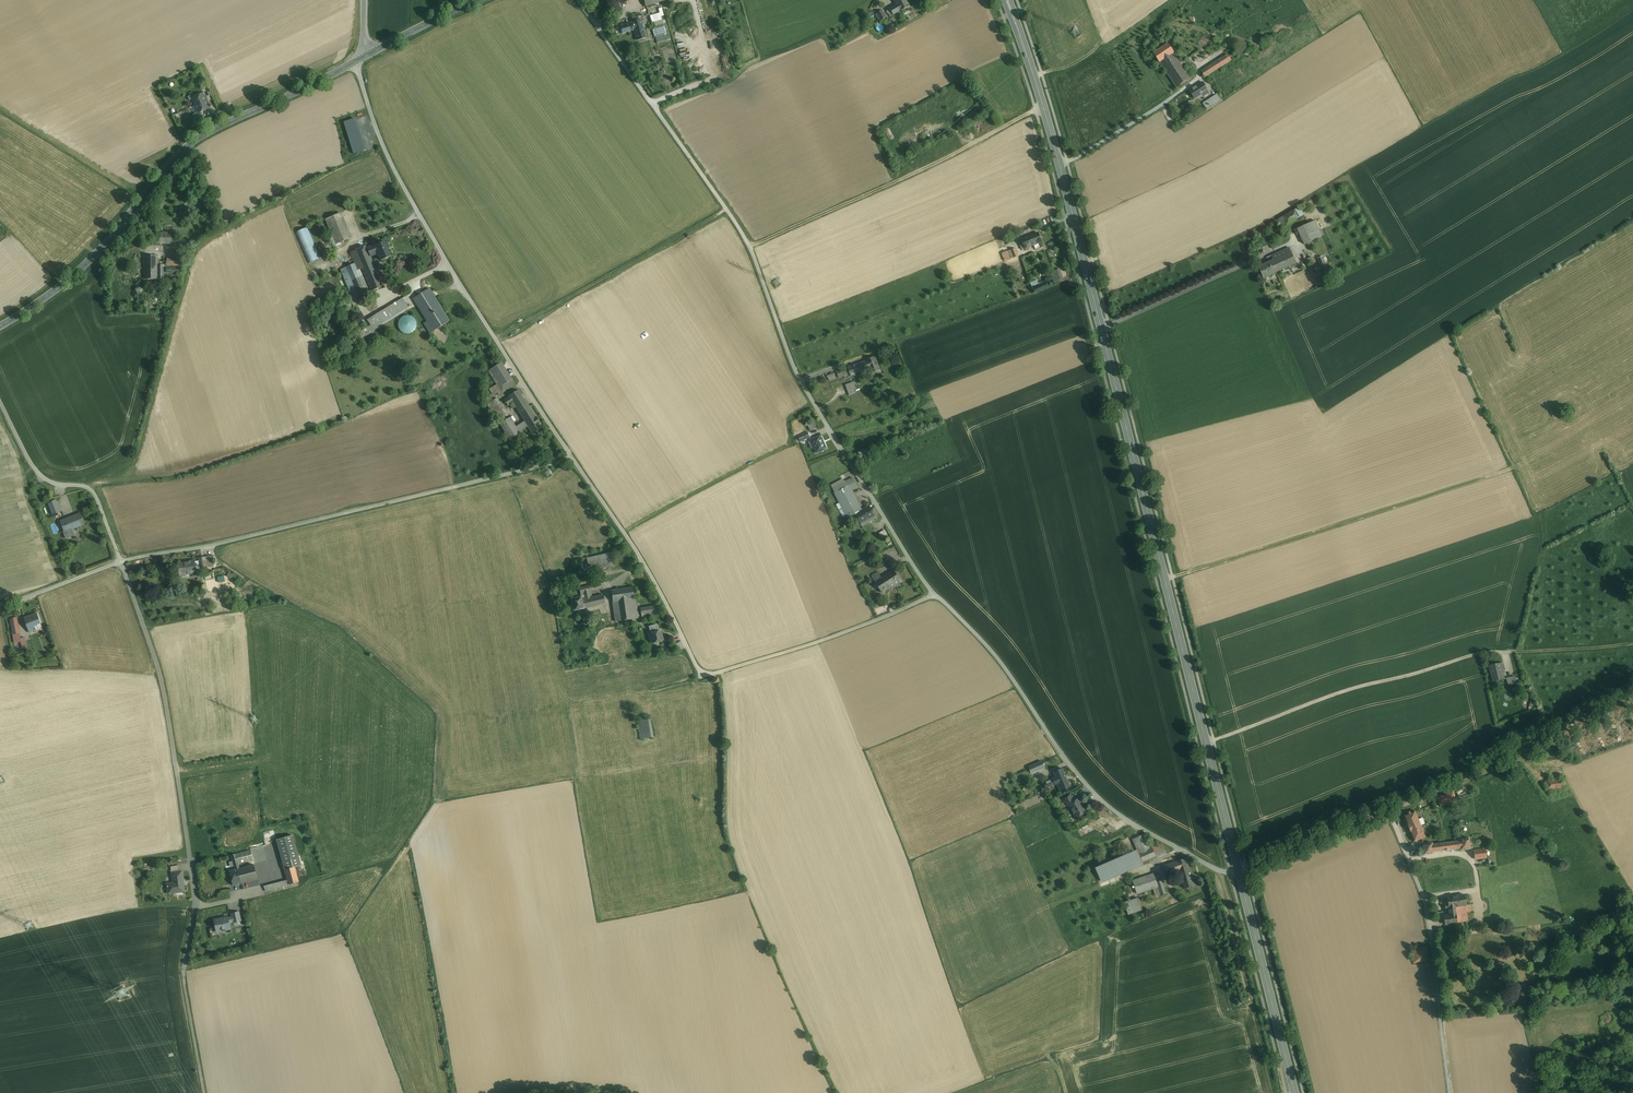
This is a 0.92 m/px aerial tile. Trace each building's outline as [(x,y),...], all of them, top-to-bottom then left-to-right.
[(890,9),(893,15),(901,11),(910,6),(906,0),(895,0),(897,5),(890,9)] [(660,12),(651,15),(653,22),(663,19),(662,16),(665,15),(663,7),(659,8),(660,12)] [(882,10),(875,14),(879,21),(886,17),(882,10)] [(636,21),(631,22),(632,23),(620,26),(622,33),(628,32),(627,30),(634,28),(638,40),(636,40),(637,40),(647,38),(641,19),(636,21)] [(1215,41),(1206,46),(1210,53),(1219,48),(1215,41)] [(1168,44),(1154,54),(1153,53),(1153,54),(1160,63),(1173,53),(1174,53),(1168,44)] [(1243,48),(1234,53),(1235,54),(1233,55),(1231,52),(1228,54),(1231,59),(1236,56),(1242,53),(1242,52),(1245,51),(1243,48)] [(1190,79),(1180,64),(1183,62),(1180,58),(1178,60),(1173,53),(1160,63),(1177,87),(1190,79)] [(1228,54),(1201,71),(1205,77),(1231,60),(1231,59),(1228,54)] [(1203,82),(1190,91),(1195,99),(1203,94),(1204,96),(1210,92),(1203,82)] [(195,97),(192,98),(193,99),(196,105),(206,101),(204,98),(205,96),(204,95),(202,94),(195,97)] [(1216,94),(1205,101),(1209,106),(1220,99),(1216,94)] [(170,95),(164,99),(168,105),(174,101),(170,95)] [(206,101),(196,105),(199,112),(199,113),(201,111),(209,108),(209,107),(208,105),(207,104),(206,101)] [(354,119),(344,122),(353,154),(364,150),(354,119)] [(1299,207),(1294,210),(1298,216),(1303,213),(1299,207)] [(1294,210),(1279,219),(1282,225),(1287,223),(1298,216),(1294,210)] [(349,239),(338,214),(325,219),(336,244),(341,242),(347,240),(349,239)] [(1313,224),(1305,226),(1310,242),(1318,239),(1313,224)] [(320,259),(307,228),(295,233),(308,264),(320,259)] [(166,233),(157,233),(157,243),(166,243),(166,233)] [(174,233),(166,233),(166,243),(174,243),(174,233)] [(1038,233),(1021,240),(1023,244),(1025,249),(1042,242),(1038,233)] [(385,242),(375,246),(375,245),(367,248),(371,257),(377,254),(378,257),(380,257),(381,261),(392,257),(385,242)] [(367,248),(366,246),(355,251),(363,270),(372,291),(383,286),(367,248)] [(1015,248),(1007,252),(1010,259),(1018,256),(1015,248)] [(1274,260),(1259,267),(1264,278),(1288,266),(1289,268),(1291,268),(1290,266),(1296,263),(1290,249),(1276,255),(1276,254),(1272,256),(1274,260)] [(363,270),(355,251),(350,252),(355,263),(358,270),(361,269),(362,270),(363,270)] [(161,256),(144,256),(144,279),(158,279),(158,265),(161,265),(161,256)] [(358,270),(355,263),(346,267),(358,296),(367,293),(358,270)] [(1328,276),(1324,265),(1320,267),(1324,277),(1328,276)] [(358,296),(346,267),(341,269),(353,298),(358,296)] [(1060,270),(1051,273),(1054,281),(1063,278),(1060,270)] [(1037,281),(1031,283),(1033,289),(1039,287),(1037,281)] [(449,321),(429,289),(413,299),(427,321),(424,324),(430,333),(449,321)] [(403,298),(367,320),(371,325),(357,334),(360,339),(374,331),(374,330),(381,326),(380,326),(405,311),(404,309),(408,307),(403,298)] [(416,328),(416,325),(416,321),(414,318),(411,316),(407,316),(404,317),(401,319),(399,321),(399,325),(399,328),(401,331),(404,333),(408,334),(411,333),(414,331),(416,328)] [(867,360),(848,367),(848,368),(850,373),(851,376),(870,369),(871,372),(879,368),(875,357),(867,360)] [(501,362),(488,371),(492,378),(496,375),(505,369),(501,362)] [(848,367),(836,372),(838,377),(850,373),(848,368),(848,367)] [(505,369),(496,375),(501,383),(497,385),(502,392),(515,384),(505,369)] [(831,380),(837,377),(835,372),(828,375),(831,380)] [(501,383),(496,375),(492,378),(497,385),(501,383)] [(851,383),(845,385),(849,395),(855,393),(851,383)] [(518,390),(509,396),(512,401),(522,395),(518,390)] [(522,395),(512,401),(513,403),(519,413),(529,407),(522,395)] [(509,396),(504,399),(508,406),(513,403),(512,401),(509,396)] [(499,415),(500,418),(505,415),(495,399),(486,405),(494,418),(499,415)] [(542,427),(529,407),(519,413),(525,421),(529,427),(532,433),(542,427)] [(518,433),(509,420),(500,426),(509,440),(518,433)] [(529,427),(525,421),(517,426),(521,432),(529,427)] [(814,422),(808,425),(810,431),(817,428),(814,422)] [(808,432),(798,437),(800,441),(810,437),(808,432)] [(821,436),(811,440),(817,453),(826,449),(821,436)] [(840,505),(854,497),(851,491),(843,495),(841,490),(854,483),(852,478),(832,489),(840,505)] [(854,483),(841,490),(843,495),(851,491),(858,487),(855,483),(854,483)] [(854,497),(840,505),(845,517),(853,512),(860,526),(866,523),(866,522),(862,524),(857,513),(861,511),(854,497)] [(55,500),(48,503),(53,515),(60,512),(55,500)] [(861,511),(857,513),(862,524),(866,522),(875,517),(869,506),(861,511)] [(80,514),(68,519),(67,518),(60,521),(65,532),(65,531),(73,528),(75,527),(75,528),(85,524),(80,513),(80,514)] [(76,536),(73,528),(65,531),(65,532),(67,539),(76,536)] [(613,552),(587,558),(590,571),(616,565),(613,552)] [(209,555),(198,556),(201,571),(212,569),(209,555)] [(195,560),(178,563),(180,575),(182,575),(183,578),(190,576),(189,574),(197,572),(195,560)] [(882,577),(876,581),(883,593),(901,581),(894,570),(882,577)] [(228,577),(236,580),(238,574),(231,571),(228,577)] [(878,572),(872,576),(876,581),(882,577),(878,572)] [(600,584),(580,590),(581,595),(588,594),(601,590),(600,584)] [(631,588),(610,592),(612,603),(618,602),(628,600),(633,599),(631,588)] [(585,600),(583,600),(585,609),(605,604),(603,596),(589,599),(585,600)] [(582,597),(572,600),(574,612),(585,609),(583,600),(582,597)] [(633,599),(628,600),(632,619),(638,618),(636,605),(634,605),(633,599)] [(628,600),(618,602),(621,621),(632,619),(628,600)] [(618,602),(612,603),(615,622),(621,621),(618,602)] [(655,606),(640,608),(641,617),(657,615),(655,606)] [(37,613),(24,618),(27,628),(34,625),(41,622),(37,613)] [(17,619),(10,621),(13,634),(19,633),(17,619)] [(660,631),(649,634),(652,643),(663,640),(660,631)] [(1502,663),(1496,664),(1489,665),(1489,666),(1490,666),(1494,681),(1493,681),(1493,682),(1504,679),(1501,667),(1503,666),(1502,663)] [(1515,676),(1507,678),(1508,685),(1517,683),(1515,676)] [(650,718),(637,720),(640,739),(653,737),(650,718)] [(1042,763),(1029,768),(1032,774),(1044,768),(1042,763)] [(1070,787),(1063,769),(1054,772),(1054,773),(1057,778),(1053,779),(1044,783),(1046,788),(1049,787),(1059,783),(1060,786),(1059,787),(1061,791),(1070,787)] [(1545,780),(1546,791),(1550,791),(1551,794),(1562,792),(1562,789),(1567,788),(1565,777),(1545,780)] [(1436,798),(1440,806),(1456,800),(1452,791),(1436,798)] [(1075,802),(1071,796),(1064,800),(1068,806),(1069,805),(1075,802)] [(1075,802),(1069,805),(1077,818),(1087,812),(1079,799),(1075,802)] [(1415,811),(1404,815),(1414,841),(1425,837),(1415,811)] [(1150,849),(1144,834),(1133,839),(1139,854),(1150,849)] [(293,836),(277,840),(285,869),(294,867),(301,865),(295,845),(293,836)] [(1469,838),(1460,839),(1460,841),(1461,848),(1461,850),(1471,849),(1469,838)] [(1460,841),(1433,844),(1434,852),(1461,848),(1460,841)] [(1432,843),(1423,844),(1424,855),(1434,853),(1434,852),(1433,844),(1432,843)] [(1162,844),(1152,848),(1156,856),(1166,852),(1162,844)] [(1150,849),(1139,854),(1143,862),(1156,856),(1152,848),(1150,849)] [(1485,849),(1474,850),(1475,859),(1486,857),(1485,849)] [(251,850),(236,854),(238,863),(253,859),(251,850)] [(1108,866),(1098,870),(1102,880),(1128,869),(1142,863),(1138,853),(1108,866)] [(236,854),(231,855),(235,869),(240,868),(238,863),(236,854)] [(1186,858),(1176,861),(1176,862),(1179,871),(1189,868),(1186,858)] [(1176,862),(1163,866),(1166,875),(1179,871),(1176,862)] [(240,868),(235,869),(229,871),(233,885),(239,884),(257,879),(254,865),(240,868)] [(294,867),(285,869),(288,880),(289,884),(298,882),(294,867)] [(1192,875),(1191,875),(1189,868),(1179,871),(1185,889),(1195,885),(1192,875)] [(179,871),(172,872),(172,873),(174,887),(167,887),(168,894),(180,892),(180,891),(185,890),(182,871),(179,871)] [(1154,874),(1133,881),(1137,894),(1153,888),(1158,887),(1157,882),(1154,874)] [(257,879),(239,884),(241,890),(255,886),(255,885),(259,884),(257,879)] [(288,880),(264,886),(265,891),(289,884),(288,880)] [(1166,893),(1162,880),(1157,882),(1158,887),(1161,894),(1161,895),(1166,893)] [(1456,914),(1457,923),(1468,921),(1465,895),(1465,896),(1448,898),(1448,897),(1447,897),(1450,915),(1456,914)] [(1138,898),(1129,901),(1133,913),(1142,910),(1138,898)] [(1129,901),(1125,902),(1129,915),(1133,913),(1129,901)] [(239,912),(231,914),(233,922),(241,921),(239,912)] [(1456,914),(1450,915),(1450,916),(1444,916),(1445,924),(1451,923),(1451,924),(1452,923),(1452,926),(1457,925),(1456,923),(1457,923),(1456,914)] [(227,917),(214,920),(215,923),(214,924),(214,925),(215,927),(215,928),(216,928),(219,927),(220,931),(221,931),(222,931),(224,930),(225,930),(230,929),(227,917)] [(1427,946),(1412,949),(1414,962),(1430,960),(1427,946)]
